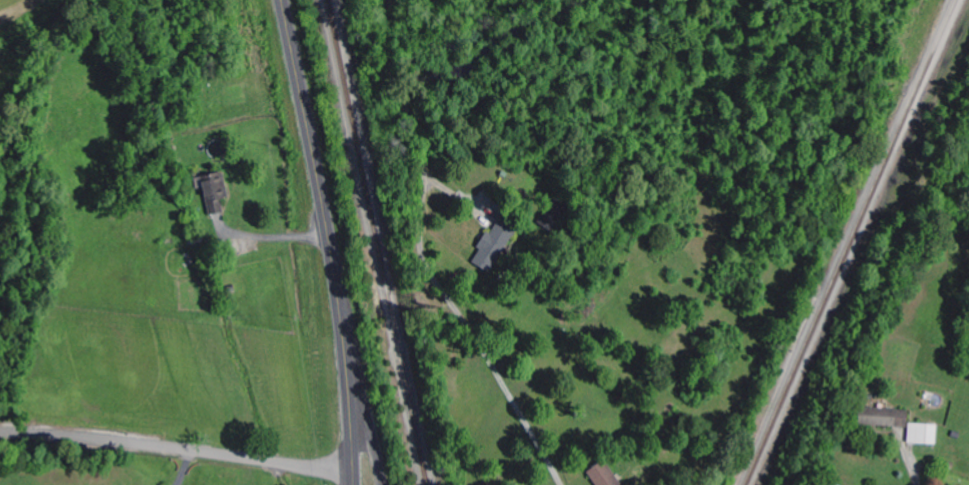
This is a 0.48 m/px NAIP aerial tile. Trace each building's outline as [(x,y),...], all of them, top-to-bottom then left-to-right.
[(230,198),(224,171),(195,178),(198,189),(204,188),(210,214),(224,211),(222,200),(230,198)] [(492,274),(518,229),(501,218),(492,234),(488,231),(478,248),(482,250),(474,263),(492,274)] [(864,426),(909,427),(910,409),(865,408),(864,426)] [(937,444),(938,424),(910,423),(909,443),(937,444)]
